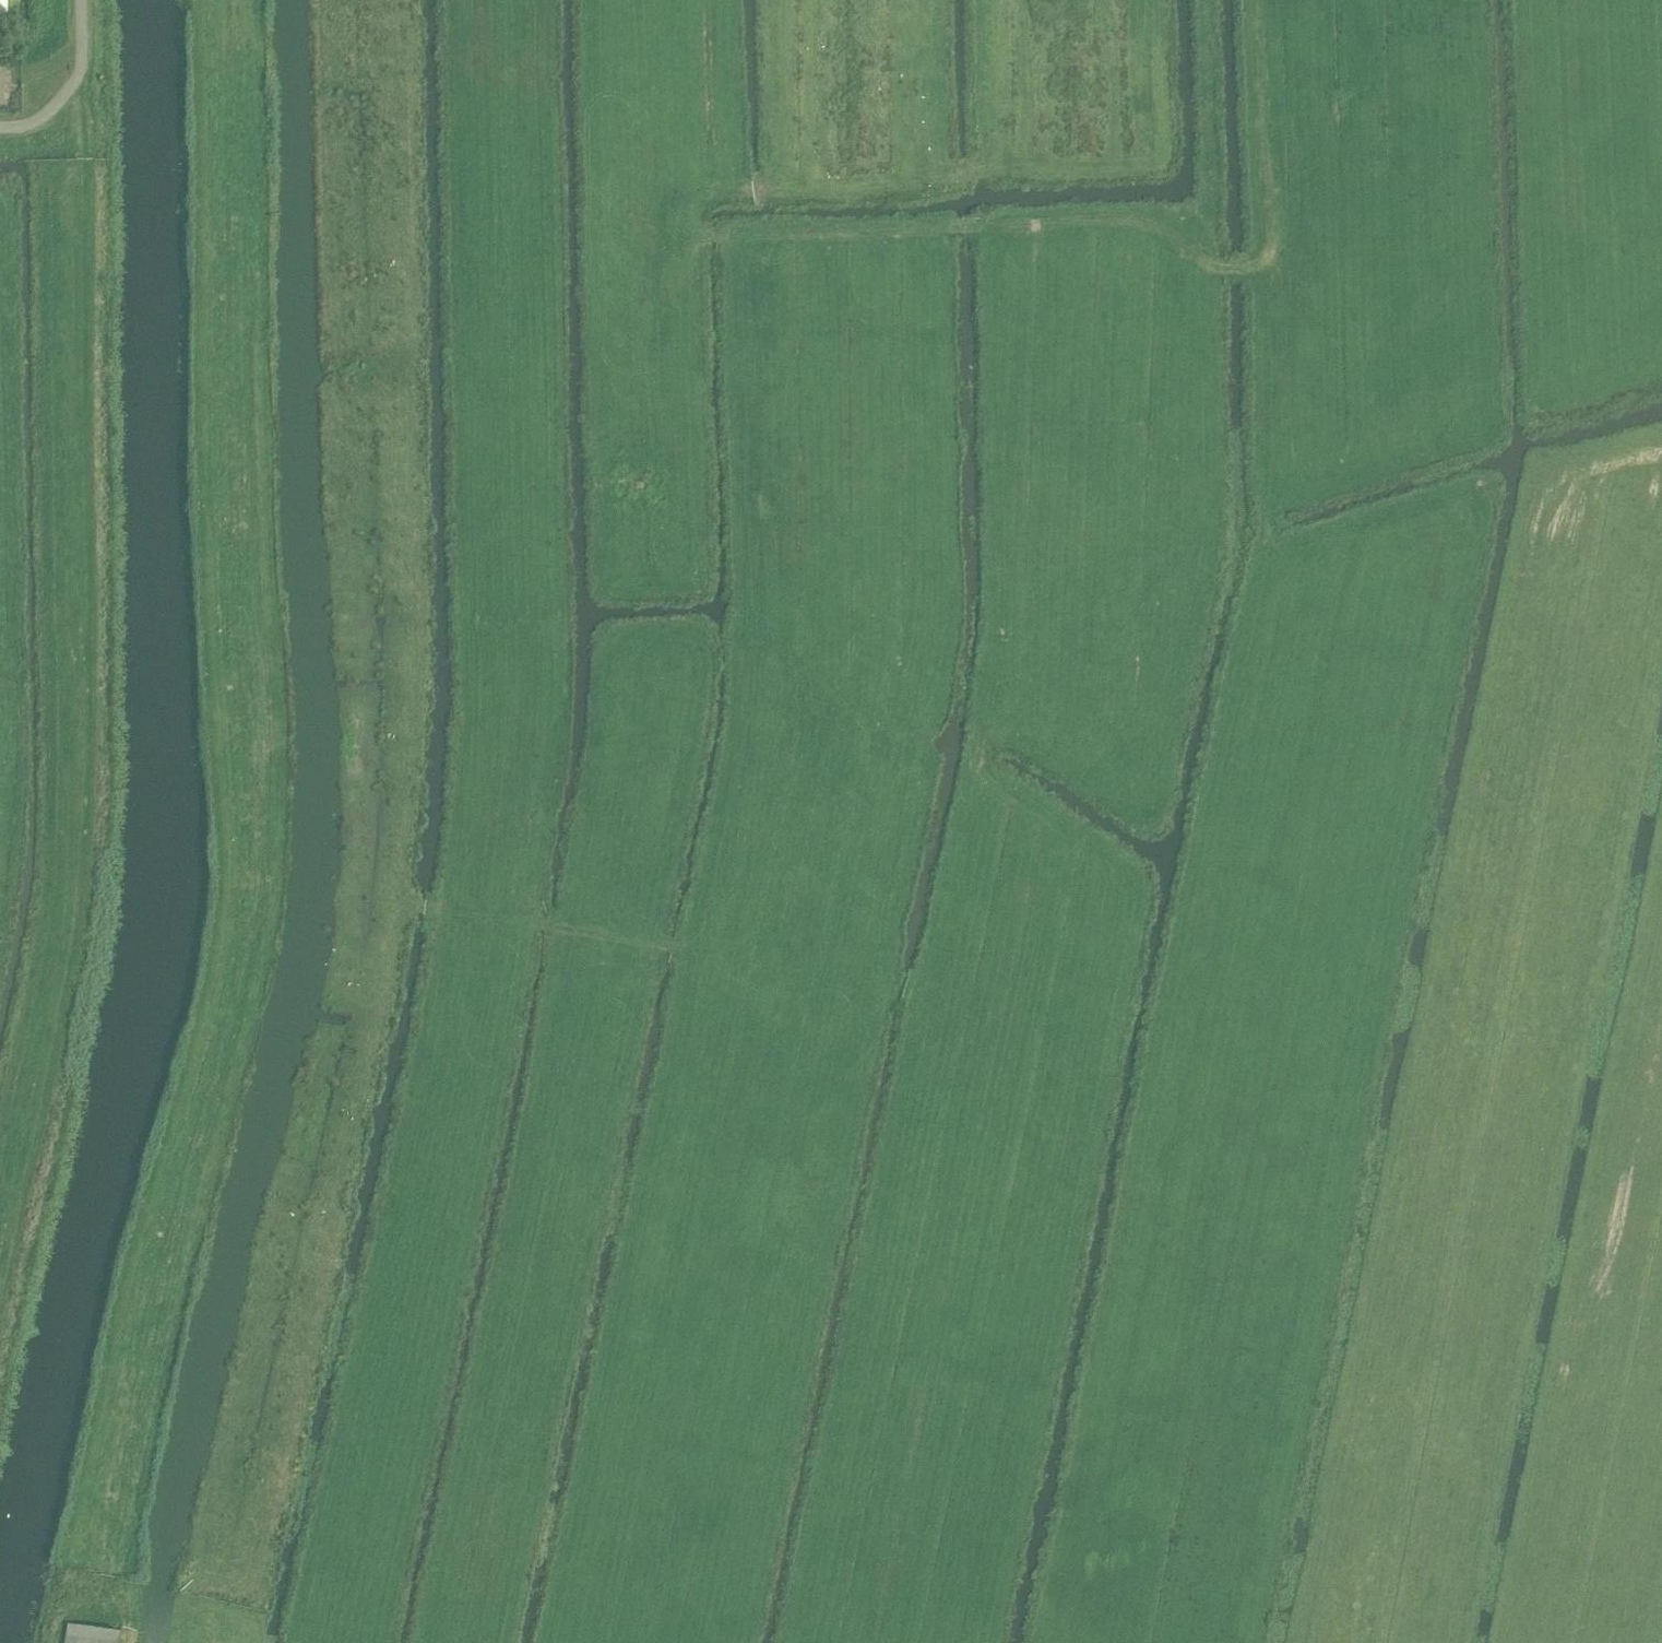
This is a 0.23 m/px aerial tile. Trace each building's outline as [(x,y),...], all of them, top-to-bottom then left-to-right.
[(10,35),(11,17),(5,17),(5,0),(0,0),(0,34),(10,35)] [(121,1633),(69,1624),(66,1642),(119,1642),(121,1633)]
